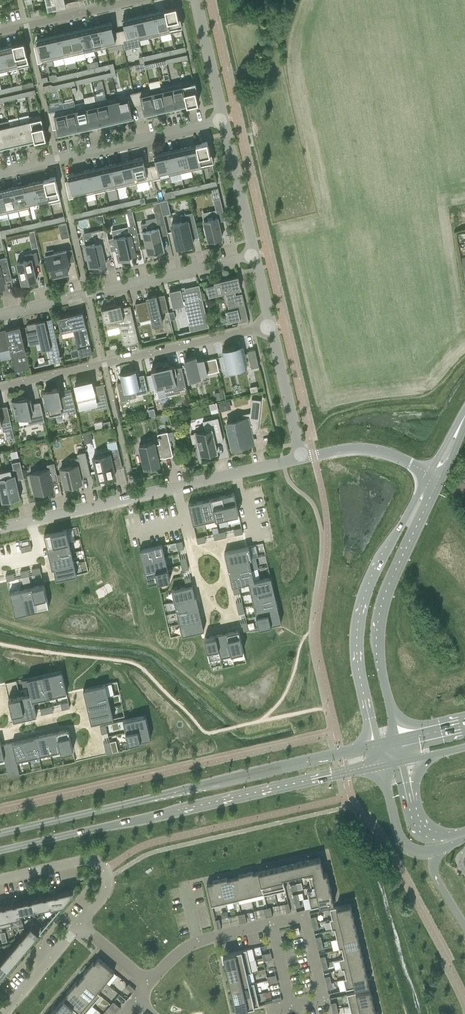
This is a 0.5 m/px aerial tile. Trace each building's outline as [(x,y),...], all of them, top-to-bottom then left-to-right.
[(47,8),(48,11),(57,8),(55,0),(45,0),(47,8)] [(57,8),(66,6),(65,4),(64,0),(55,0),(57,8)] [(170,8),(165,9),(165,11),(170,33),(181,30),(181,29),(183,28),(181,21),(179,21),(178,18),(176,6),(175,6),(170,8)] [(165,9),(154,12),(160,35),(170,33),(165,11),(165,9)] [(154,12),(144,14),(144,16),(149,38),(160,35),(154,12)] [(144,14),(133,16),(133,17),(139,40),(149,38),(144,16),(144,14)] [(125,29),(119,31),(122,44),(123,50),(140,46),(139,40),(133,17),(133,16),(122,19),(123,22),(125,29)] [(111,22),(100,24),(105,48),(122,44),(119,31),(113,32),(112,25),(111,22)] [(100,24),(89,27),(90,29),(95,50),(105,48),(100,24)] [(89,27),(79,29),(84,53),(95,50),(90,29),(89,27)] [(79,29),(68,31),(69,34),(74,55),(84,53),(79,29)] [(68,31),(58,34),(63,57),(65,63),(65,64),(75,62),(75,61),(74,55),(69,34),(68,31)] [(58,34),(47,36),(48,38),(53,60),(54,66),(65,63),(63,57),(58,34)] [(39,49),(34,50),(37,63),(53,60),(48,38),(47,36),(36,39),(37,42),(38,45),(39,49)] [(18,43),(13,44),(13,46),(18,68),(29,65),(25,47),(24,42),(18,43)] [(13,44),(2,47),(8,70),(18,68),(13,46),(13,44)] [(140,63),(134,65),(136,71),(141,69),(145,69),(144,64),(144,62),(140,63)] [(192,79),(181,81),(186,103),(187,105),(192,104),(198,103),(195,91),(197,90),(195,82),(193,82),(192,79)] [(181,81),(171,84),(176,107),(187,105),(186,103),(181,81)] [(171,84),(160,86),(165,108),(166,110),(176,107),(171,84)] [(160,86),(150,89),(155,112),(166,110),(165,108),(160,86)] [(150,89),(133,93),(136,105),(142,104),(144,112),(143,112),(144,115),(155,112),(150,89)] [(133,93),(117,96),(122,120),(134,117),(133,114),(132,114),(130,107),(136,105),(133,93)] [(117,96),(106,99),(111,120),(111,122),(122,120),(117,96)] [(106,99),(96,101),(101,124),(106,123),(106,122),(111,120),(106,99)] [(96,101),(85,104),(86,108),(90,125),(90,127),(101,125),(101,124),(96,101)] [(74,106),(64,109),(69,130),(69,132),(80,130),(80,129),(75,110),(74,106)] [(76,110),(75,110),(80,129),(80,130),(90,127),(90,125),(86,108),(76,110)] [(64,109),(49,112),(52,125),(56,124),(57,128),(58,131),(57,132),(58,135),(69,132),(69,130),(64,109)] [(40,114),(29,116),(30,120),(34,138),(35,140),(40,139),(46,138),(45,136),(45,135),(45,132),(44,132),(40,114)] [(28,121),(20,123),(24,142),(34,140),(35,140),(34,138),(30,120),(28,121)] [(0,122),(0,133),(3,147),(14,145),(13,143),(10,127),(9,125),(8,121),(0,122)] [(20,123),(9,125),(10,127),(13,143),(14,145),(24,142),(20,123)] [(201,143),(196,144),(197,147),(202,168),(212,166),(212,162),(214,162),(212,153),(210,153),(207,142),(201,143)] [(196,145),(186,147),(191,171),(202,168),(197,147),(196,144),(196,145)] [(186,147),(175,149),(176,152),(180,173),(191,171),(186,147)] [(175,149),(165,152),(170,175),(180,173),(176,152),(175,149)] [(156,165),(150,166),(153,179),(160,178),(159,174),(169,172),(170,175),(165,152),(153,154),(154,158),(156,165)] [(143,157),(131,160),(137,183),(153,179),(150,166),(145,168),(143,160),(143,157)] [(131,160),(121,162),(121,164),(126,186),(137,183),(131,160)] [(121,162),(110,164),(110,165),(116,188),(126,186),(121,164),(121,162)] [(110,164),(100,167),(100,169),(105,190),(116,188),(110,165),(110,164)] [(100,167),(89,169),(89,170),(94,193),(105,190),(100,169),(100,167)] [(89,169),(79,172),(79,174),(84,195),(94,193),(89,170),(89,169)] [(70,185),(66,186),(69,199),(84,195),(79,174),(79,172),(67,174),(68,178),(68,177),(69,181),(70,185)] [(49,178),(44,179),(44,182),(48,199),(49,203),(60,201),(56,183),(56,182),(55,179),(55,177),(49,178)] [(44,180),(33,182),(34,182),(38,202),(45,200),(48,199),(44,182),(44,179),(44,180)] [(33,182),(23,185),(23,187),(28,204),(29,204),(38,202),(34,182),(33,182)] [(23,185),(12,187),(13,187),(18,210),(28,208),(28,204),(23,187),(23,185)] [(12,187),(2,189),(2,192),(7,213),(18,210),(13,187),(12,187)] [(211,189),(213,200),(220,198),(217,187),(211,189)] [(174,191),(166,192),(167,199),(175,198),(175,195),(174,191)] [(215,207),(216,212),(223,210),(220,198),(213,200),(215,207)] [(167,200),(160,201),(163,215),(170,213),(167,200)] [(152,203),(157,225),(165,223),(163,215),(160,201),(152,203)] [(201,211),(203,221),(217,217),(215,207),(201,211)] [(217,217),(218,222),(225,220),(223,210),(216,212),(217,217)] [(189,228),(196,227),(193,212),(180,215),(182,222),(171,224),(177,248),(179,247),(180,249),(186,248),(186,246),(193,244),(189,228)] [(208,240),(222,237),(218,222),(217,217),(203,221),(205,227),(203,227),(205,235),(206,234),(208,240)] [(69,236),(66,223),(58,225),(61,238),(69,236)] [(159,227),(158,227),(148,230),(146,223),(140,224),(142,231),(147,254),(164,250),(159,227)] [(128,226),(111,230),(113,238),(114,243),(119,261),(126,260),(125,258),(130,257),(136,255),(134,249),(141,248),(135,225),(128,226)] [(111,250),(111,252),(111,251),(106,229),(91,232),(94,242),(85,244),(89,266),(93,265),(94,268),(100,267),(100,266),(106,264),(103,252),(110,250),(111,250)] [(38,246),(34,230),(28,231),(32,247),(38,246)] [(51,268),(53,276),(68,273),(66,264),(69,264),(66,250),(53,253),(53,251),(46,252),(46,255),(45,255),(48,269),(51,268)] [(17,262),(22,284),(36,280),(33,265),(39,264),(36,252),(24,255),(25,260),(17,262)] [(5,288),(3,282),(12,280),(6,257),(0,258),(0,289),(5,288)] [(207,283),(210,296),(225,292),(229,310),(225,311),(227,321),(226,322),(240,319),(239,315),(246,314),(247,318),(248,318),(242,293),(236,294),(234,290),(241,289),(238,276),(237,276),(238,277),(231,279),(230,277),(207,283)] [(190,331),(209,327),(199,285),(197,285),(199,285),(199,287),(193,288),(192,286),(184,288),(185,290),(181,291),(180,289),(169,292),(173,308),(188,305),(192,321),(188,322),(190,331)] [(160,313),(168,311),(164,294),(157,296),(156,295),(151,296),(152,296),(147,298),(147,301),(135,304),(138,318),(151,315),(153,325),(162,323),(161,320),(162,320),(160,313)] [(116,307),(116,305),(116,304),(106,306),(107,309),(105,309),(104,308),(101,309),(104,323),(105,322),(107,329),(119,327),(123,346),(122,346),(122,347),(139,343),(130,306),(122,307),(122,306),(116,307)] [(69,315),(57,317),(61,332),(73,329),(79,356),(92,353),(83,315),(82,311),(69,315)] [(35,322),(26,325),(28,331),(26,332),(29,345),(40,342),(42,350),(48,349),(51,363),(61,361),(52,319),(51,319),(52,322),(45,324),(45,322),(45,320),(44,320),(35,322)] [(0,331),(0,351),(10,349),(15,371),(29,368),(20,326),(19,326),(19,327),(12,329),(6,330),(6,329),(0,331)] [(235,347),(222,350),(226,369),(233,367),(234,370),(246,367),(246,366),(250,365),(251,368),(256,367),(259,366),(255,349),(247,351),(248,353),(243,354),(242,348),(235,350),(235,347)] [(184,359),(190,381),(201,378),(200,375),(219,371),(216,358),(204,360),(204,358),(197,360),(196,356),(184,359)] [(170,367),(169,365),(168,363),(163,364),(163,368),(156,369),(156,368),(151,369),(157,394),(157,390),(173,386),(174,391),(186,388),(181,367),(175,368),(175,366),(170,367)] [(136,372),(135,370),(130,371),(120,374),(124,392),(134,390),(135,396),(148,393),(144,374),(137,376),(136,372)] [(92,405),(94,411),(109,407),(103,384),(92,386),(91,381),(88,381),(75,384),(80,407),(92,405)] [(44,391),(44,393),(47,405),(46,405),(48,412),(49,412),(49,415),(68,410),(69,414),(76,412),(71,391),(58,394),(57,388),(44,391)] [(223,391),(214,393),(215,400),(224,398),(223,391)] [(27,397),(24,398),(24,396),(15,398),(15,400),(11,401),(16,420),(27,417),(29,424),(44,421),(40,402),(32,404),(31,400),(28,401),(27,397)] [(251,433),(257,432),(261,400),(251,399),(250,412),(242,414),(243,419),(226,423),(232,448),(248,445),(246,438),(252,437),(251,433)] [(229,401),(219,403),(221,411),(224,410),(223,406),(230,405),(229,401)] [(1,424),(3,432),(5,431),(7,439),(14,437),(7,406),(0,408),(0,424),(1,424)] [(190,434),(192,444),(197,442),(200,456),(208,454),(209,456),(213,455),(212,453),(217,452),(215,445),(214,442),(223,440),(218,418),(208,420),(208,422),(204,422),(204,421),(203,421),(205,430),(195,433),(190,434)] [(154,442),(139,445),(144,469),(159,465),(158,458),(163,457),(163,458),(173,456),(167,431),(157,434),(158,436),(157,437),(158,439),(159,443),(154,444),(154,442)] [(91,432),(82,434),(84,444),(93,442),(91,432)] [(93,457),(98,479),(99,479),(99,478),(103,477),(103,478),(115,475),(113,469),(122,467),(118,448),(109,450),(108,450),(109,454),(93,457)] [(80,477),(90,475),(85,452),(77,454),(78,458),(70,460),(71,466),(60,469),(65,487),(77,484),(77,483),(80,482),(80,483),(82,483),(80,477)] [(2,502),(10,500),(10,499),(12,499),(20,497),(16,480),(24,478),(20,461),(12,462),(13,469),(11,469),(10,469),(0,471),(0,494),(2,502)] [(32,491),(34,491),(35,494),(42,492),(42,491),(45,490),(45,492),(53,490),(52,484),(59,482),(54,463),(47,465),(48,469),(30,473),(32,484),(30,484),(32,491)] [(234,493),(222,496),(227,516),(238,514),(234,493)] [(222,496),(211,498),(216,519),(227,516),(222,496)] [(211,498),(199,501),(204,521),(216,519),(211,498)] [(199,501),(188,504),(193,524),(204,521),(199,501)] [(66,529),(45,534),(48,546),(69,541),(66,529)] [(69,541),(48,546),(51,557),(71,552),(69,541)] [(162,545),(139,550),(140,551),(142,551),(144,561),(142,561),(142,562),(165,557),(162,545)] [(249,546),(224,552),(224,553),(226,553),(228,563),(227,563),(227,564),(249,559),(251,559),(249,546)] [(71,552),(51,557),(53,568),(74,563),(71,552)] [(165,557),(142,562),(144,562),(146,572),(145,572),(145,573),(167,568),(165,557)] [(249,559),(227,564),(229,564),(231,574),(229,574),(229,575),(252,570),(249,559)] [(74,563),(53,568),(56,580),(76,575),(74,563)] [(167,568),(145,573),(147,573),(149,583),(147,583),(147,584),(170,579),(167,568)] [(252,570),(229,575),(230,575),(231,575),(233,585),(232,585),(232,586),(238,585),(248,583),(248,582),(254,581),(254,580),(252,570)] [(254,581),(248,582),(248,583),(251,593),(273,588),(271,588),(269,578),(271,578),(271,577),(254,580),(254,581)] [(44,584),(32,587),(37,608),(48,605),(44,584)] [(186,586),(171,590),(174,601),(196,596),(194,596),(192,585),(186,586)] [(32,587),(21,590),(25,610),(26,610),(36,608),(37,608),(32,587)] [(273,588),(251,593),(253,604),(276,599),(274,599),(271,589),(273,589),(273,588)] [(21,590),(9,592),(14,613),(25,610),(21,590)] [(196,596),(174,601),(177,612),(199,607),(198,607),(197,607),(194,597),(196,597),(196,596)] [(276,599),(253,604),(256,616),(278,610),(276,610),(274,600),(276,600),(276,599)] [(199,607),(177,612),(179,623),(201,618),(199,618),(197,608),(199,608),(199,607)] [(278,610),(256,616),(259,627),(281,622),(281,621),(279,621),(277,611),(279,611),(278,610)] [(201,618),(179,623),(182,635),(204,630),(204,629),(202,629),(200,619),(201,619),(201,618)] [(227,631),(226,631),(232,653),(243,651),(238,629),(237,629),(237,630),(227,633),(227,631)] [(216,634),(215,634),(220,656),(232,653),(226,631),(226,633),(216,635),(216,634)] [(215,635),(204,638),(209,659),(220,656),(215,634),(215,635)] [(50,673),(55,696),(66,693),(61,671),(60,671),(61,673),(51,675),(50,673)] [(39,676),(38,676),(44,698),(55,696),(50,673),(49,673),(50,675),(39,678),(39,676)] [(28,678),(27,679),(30,694),(31,693),(33,701),(44,698),(38,676),(38,678),(28,680),(28,678)] [(105,684),(83,689),(83,690),(85,690),(87,700),(86,700),(86,701),(108,696),(105,684)] [(30,694),(20,696),(25,718),(25,716),(35,714),(35,716),(36,716),(33,701),(31,693),(30,694)] [(20,696),(8,699),(13,721),(14,721),(14,719),(24,717),(24,718),(25,718),(20,696)] [(108,696),(86,701),(87,701),(90,711),(88,712),(110,707),(108,696)] [(110,707),(88,712),(88,713),(90,712),(92,722),(91,723),(91,724),(113,719),(110,707)] [(145,715),(123,720),(125,732),(148,727),(148,726),(146,727),(143,717),(145,716),(145,715)] [(148,727),(125,732),(128,744),(151,738),(150,737),(148,738),(146,728),(148,727)] [(57,731),(56,731),(61,750),(60,750),(61,753),(73,750),(68,728),(67,728),(67,730),(57,732),(57,731)] [(46,733),(45,733),(50,753),(60,750),(61,750),(56,731),(56,732),(46,735),(46,733)] [(35,736),(34,736),(39,756),(50,753),(45,733),(45,735),(35,737),(35,736)] [(34,737),(23,740),(27,758),(39,756),(34,736),(34,737)] [(23,740),(12,742),(12,743),(16,761),(27,758),(23,740)] [(12,742),(1,745),(4,758),(8,777),(19,774),(16,761),(12,743),(12,742)] [(324,873),(320,858),(320,857),(310,860),(311,865),(312,870),(312,871),(313,875),(324,873)] [(310,860),(295,863),(295,864),(297,873),(312,870),(311,865),(310,860)] [(295,863),(280,867),(282,877),(297,873),(295,864),(295,863)] [(280,867),(269,869),(269,870),(273,888),(274,892),(285,890),(282,877),(280,867)] [(269,869),(258,872),(263,892),(263,895),(274,892),(273,888),(269,870),(269,869)] [(258,872),(253,873),(253,872),(245,873),(245,874),(250,895),(263,892),(258,872)] [(329,882),(328,877),(327,877),(327,875),(327,872),(324,873),(313,875),(308,876),(308,877),(310,886),(329,882)] [(245,873),(238,875),(238,876),(233,878),(237,898),(238,900),(238,898),(250,895),(245,874),(245,873)] [(233,878),(227,879),(227,877),(220,879),(225,901),(225,903),(238,900),(237,898),(233,878)] [(220,879),(212,881),(213,882),(212,882),(207,884),(211,904),(212,906),(225,903),(225,901),(220,879)] [(331,892),(330,887),(329,887),(329,885),(330,885),(329,882),(310,886),(306,887),(308,898),(313,897),(331,892)] [(55,894),(48,895),(51,906),(50,906),(52,915),(53,916),(73,892),(73,889),(58,893),(58,894),(55,895),(55,894)] [(315,907),(333,903),(334,903),(332,897),(331,895),(332,895),(331,892),(313,897),(308,898),(311,908),(315,907)] [(50,906),(51,906),(48,895),(47,896),(44,897),(44,896),(33,899),(35,909),(50,906)] [(35,909),(33,899),(31,899),(31,900),(28,901),(28,900),(18,902),(20,913),(35,909)] [(20,913),(18,902),(16,903),(13,904),(13,903),(7,905),(11,923),(12,928),(23,925),(20,913)] [(330,909),(332,919),(352,914),(353,914),(352,912),(351,912),(351,910),(352,910),(350,904),(329,909),(330,909)] [(1,926),(1,925),(11,923),(7,905),(6,905),(6,906),(3,907),(3,906),(0,906),(0,922),(1,926)] [(332,919),(329,919),(332,930),(334,929),(336,929),(355,925),(354,922),(353,920),(354,920),(353,914),(352,914),(332,919)] [(37,931),(40,928),(34,922),(31,925),(37,931)] [(334,929),(336,939),(338,939),(357,935),(357,932),(356,932),(355,930),(356,930),(356,929),(355,925),(336,929),(334,929)] [(20,938),(28,945),(39,933),(31,926),(20,938)] [(341,949),(353,946),(359,944),(360,944),(359,941),(359,942),(358,942),(358,940),(358,939),(357,935),(338,939),(336,939),(339,949),(341,949)] [(10,950),(18,957),(28,945),(20,938),(10,950)] [(341,949),(343,958),(362,954),(361,951),(360,952),(360,950),(361,949),(360,944),(359,944),(353,946),(341,949)] [(225,966),(244,962),(249,961),(246,949),(223,955),(225,964),(225,966)] [(0,962),(8,969),(18,957),(10,950),(0,962)] [(343,958),(339,959),(341,970),(343,969),(345,968),(364,964),(364,961),(363,961),(363,962),(362,959),(363,959),(362,954),(343,958)] [(93,962),(88,968),(105,982),(106,981),(109,984),(117,976),(113,972),(114,972),(98,958),(94,963),(93,962)] [(228,977),(247,973),(251,972),(249,961),(244,962),(225,966),(226,966),(228,977)] [(343,969),(345,978),(346,978),(348,978),(366,974),(366,971),(365,971),(365,969),(364,964),(345,968),(343,969)] [(88,968),(83,973),(84,974),(81,978),(97,992),(105,982),(88,968)] [(231,989),(249,984),(254,983),(249,984),(247,974),(251,972),(247,973),(228,977),(231,989)] [(345,978),(343,979),(346,990),(369,984),(368,981),(367,981),(367,979),(368,979),(366,974),(348,978),(346,978),(345,978)] [(97,992),(81,978),(77,983),(76,982),(71,988),(92,1005),(100,995),(97,992)] [(233,1000),(252,996),(256,994),(254,983),(249,984),(231,989),(233,1000)] [(132,993),(135,990),(128,984),(125,987),(132,993)] [(71,988),(66,993),(67,994),(63,999),(81,1013),(84,1013),(92,1005),(71,988)] [(372,1000),(371,994),(370,994),(370,992),(371,992),(370,989),(347,994),(349,1006),(354,1005),(372,1000)] [(256,994),(252,996),(233,1000),(236,1011),(254,1007),(259,1006),(256,994)] [(56,1007),(64,1013),(81,1013),(63,999),(56,1007)] [(351,1013),(365,1013),(375,1012),(374,1005),(373,1005),(372,1003),(373,1003),(372,1000),(354,1005),(349,1006),(351,1013)]
